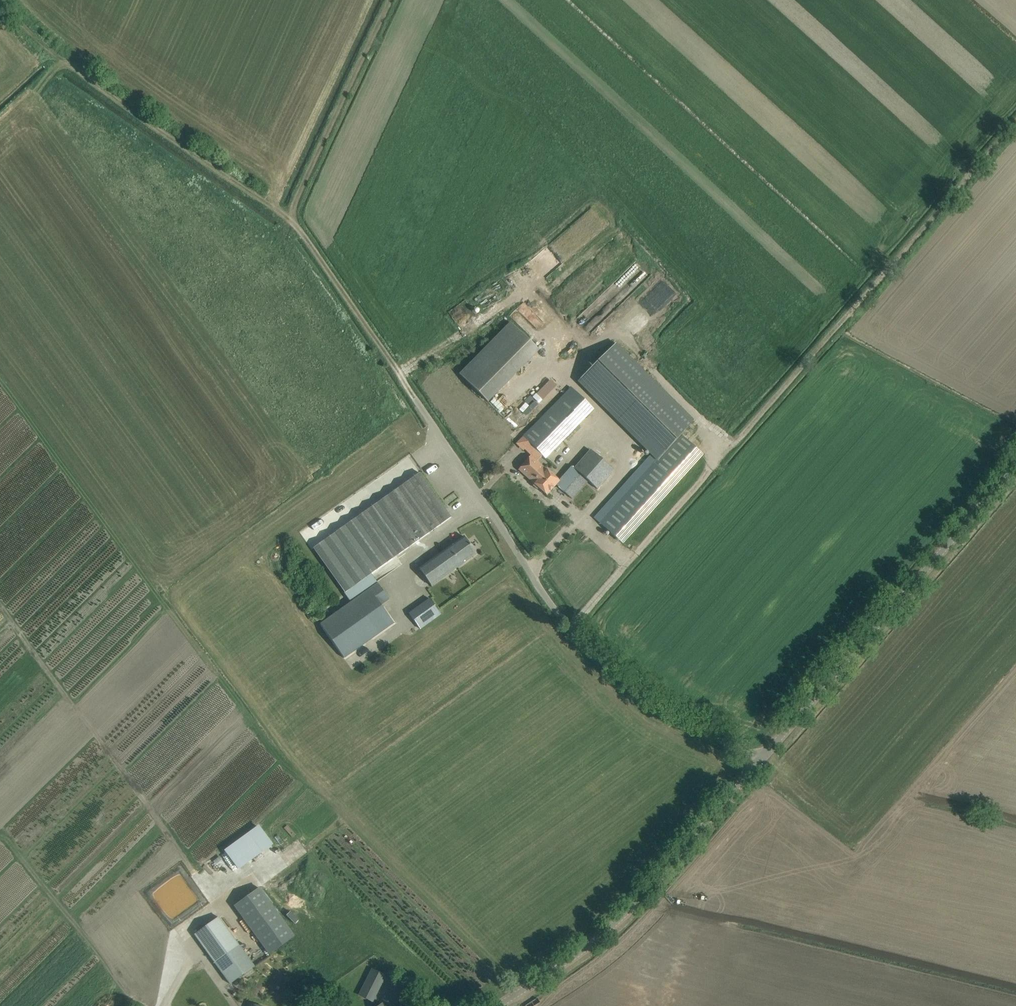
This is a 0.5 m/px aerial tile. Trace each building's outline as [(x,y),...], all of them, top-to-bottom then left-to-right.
[(460,324),(475,310),(465,300),(450,314),(460,324)] [(510,323),(459,375),(488,403),(539,350),(510,323)] [(621,543),(656,506),(703,455),(680,435),(693,419),(616,343),(578,381),(592,394),(636,438),(658,459),(634,486),(599,523),(621,543)] [(522,437),(544,458),(593,409),(571,388),(522,437)] [(520,396),(508,409),(521,421),(539,402),(530,394),(524,401),(520,396)] [(559,481),(556,485),(565,493),(581,475),(587,480),(597,489),(614,470),(590,450),(574,469),(571,466),(559,481)] [(531,455),(518,469),(546,495),(556,485),(559,481),(558,480),(545,468),(538,462),(531,455)] [(320,624),(344,659),(394,623),(381,605),(389,599),(371,574),(387,562),(408,548),(408,547),(442,523),(451,517),(420,473),(313,548),(345,592),(344,593),(350,602),(320,624)] [(476,554),(464,536),(419,569),(431,586),(476,554)] [(409,612),(420,629),(441,614),(429,598),(409,612)] [(234,905),(270,954),(294,937),(259,888),(234,905)] [(194,934),(214,963),(230,984),(255,965),(239,944),(219,916),(194,934)] [(372,969),(359,995),(372,1001),(384,976),(372,969)]
